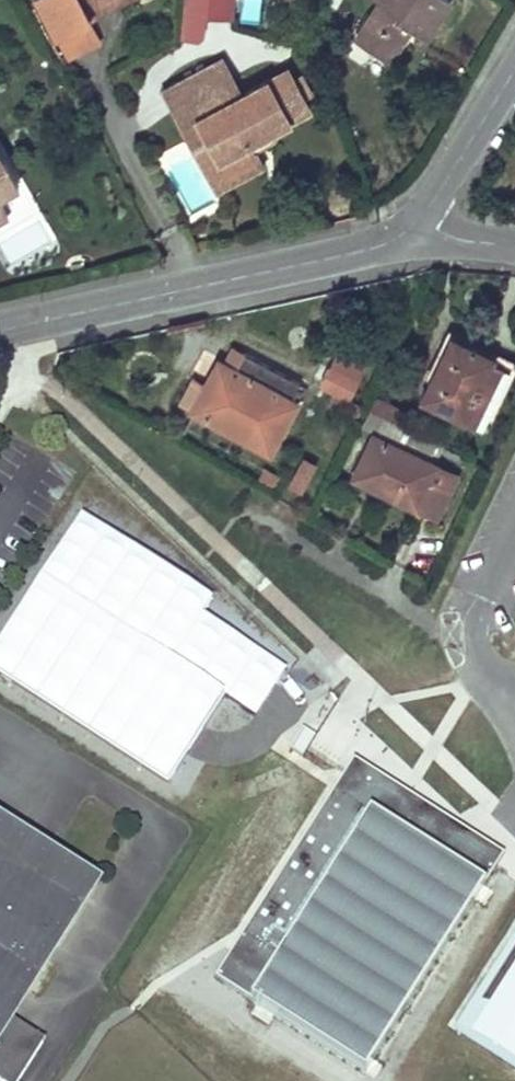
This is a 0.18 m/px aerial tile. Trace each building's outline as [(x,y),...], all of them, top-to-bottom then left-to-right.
[(54,37),(105,10),(99,0),(34,0),(54,37)] [(105,10),(124,0),(99,0),(105,10)] [(181,15),(232,21),(233,5),(233,0),(183,0),(181,15)] [(258,22),(259,0),(245,0),(244,21),(258,22)] [(449,0),(379,0),(354,38),(389,60),(410,28),(425,38),(449,0)] [(221,61),(163,91),(191,142),(205,135),(187,102),(231,78),(221,61)] [(267,132),(306,111),(285,70),(239,93),(231,78),(187,102),(205,135),(191,142),(203,167),(221,156),(234,181),(262,167),(253,151),(247,142),(267,132)] [(272,142),(267,132),(247,142),(253,151),(272,142)] [(17,186),(0,156),(0,194),(17,186)] [(234,181),(221,156),(203,167),(216,191),(234,181)] [(17,186),(0,194),(0,205),(7,218),(30,207),(17,186)] [(449,336),(420,397),(471,421),(492,377),(485,373),(493,357),(449,336)] [(298,382),(230,345),(221,363),(289,399),(298,382)] [(348,401),(333,351),(330,393),(348,401)] [(191,376),(176,402),(267,451),(295,402),(289,399),(221,363),(216,361),(204,383),(191,376)] [(369,414),(394,418),(397,402),(372,398),(369,414)] [(434,465),(371,434),(351,477),(414,508),(429,477),(434,465)] [(286,486),(300,493),(315,464),(301,457),(286,486)] [(255,479),(272,487),(278,476),(261,467),(255,479)] [(429,477),(414,508),(434,516),(448,486),(429,477)] [(79,513),(0,639),(0,674),(166,779),(221,693),(255,714),(282,670),(202,619),(215,599),(79,513)] [(303,731),(292,750),(303,756),(314,737),(303,731)] [(249,1001),(247,1004),(365,1078),(482,891),(504,856),(354,761),(215,980),(249,1001)] [(0,1080),(20,1080),(47,1039),(4,1011),(91,875),(0,816),(0,1080)] [(454,1031),(514,1069),(514,934),(454,1031)]
